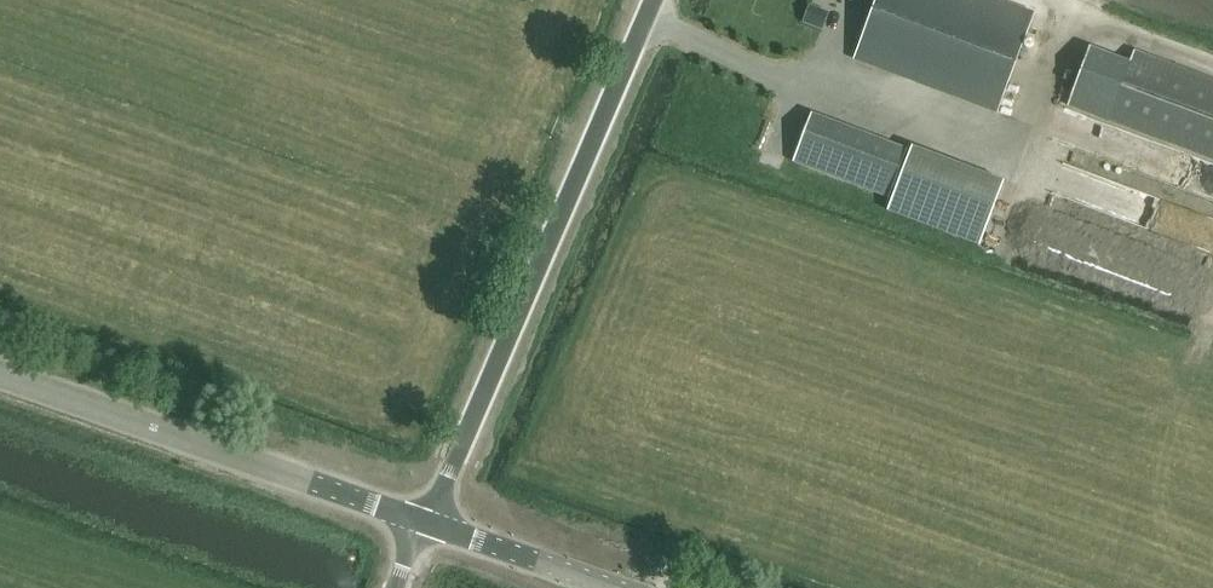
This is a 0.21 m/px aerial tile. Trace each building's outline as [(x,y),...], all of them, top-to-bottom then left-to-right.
[(855,58),(998,111),(1033,12),(1001,0),(877,0),(855,58)] [(1135,50),(1130,62),(1090,48),(1068,105),(1212,159),(1212,80),(1135,50)] [(888,198),(907,148),(812,113),(794,162),(888,198)] [(912,146),(889,210),(982,245),(1006,181),(912,146)] [(1184,167),(1186,160),(1176,157),(1168,181),(1209,193),(1212,179),(1212,175),(1184,167)]
